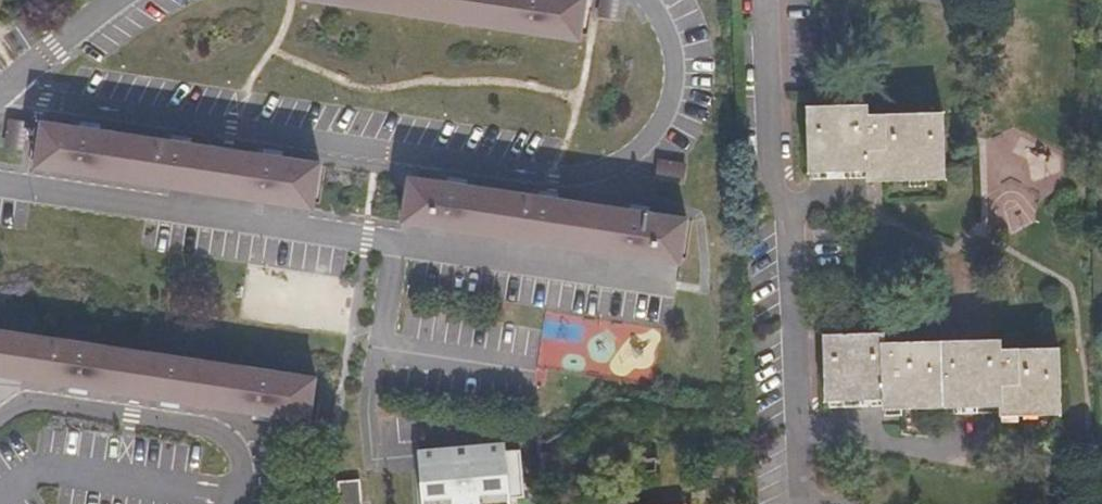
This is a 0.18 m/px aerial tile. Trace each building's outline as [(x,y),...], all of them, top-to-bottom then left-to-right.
[(578,37),(584,0),(333,0),(578,37)] [(946,180),(944,113),(869,115),(869,105),(808,106),(810,175),(867,174),(867,182),(946,180)] [(76,126),(35,120),(28,164),(311,206),(317,162),(274,155),(176,141),(76,126)] [(0,138),(0,146),(23,148),(25,125),(2,123),(0,138)] [(686,160),(657,156),(655,176),(683,181),(686,160)] [(445,181),(405,175),(398,219),(677,261),(683,217),(638,210),(551,197),(445,181)] [(0,321),(0,369),(78,380),(171,394),(262,408),(306,413),(316,367),(0,321)] [(881,338),(822,340),(825,408),(879,406),(880,411),(939,409),(939,416),(995,413),(996,418),(1059,415),(1056,351),(998,353),(997,343),(882,348),(881,338)] [(421,503),(504,503),(508,503),(507,494),(521,493),(518,446),(504,446),(503,438),(416,445),(417,459),(421,503)] [(336,479),(338,503),(361,503),(359,477),(336,479)]
